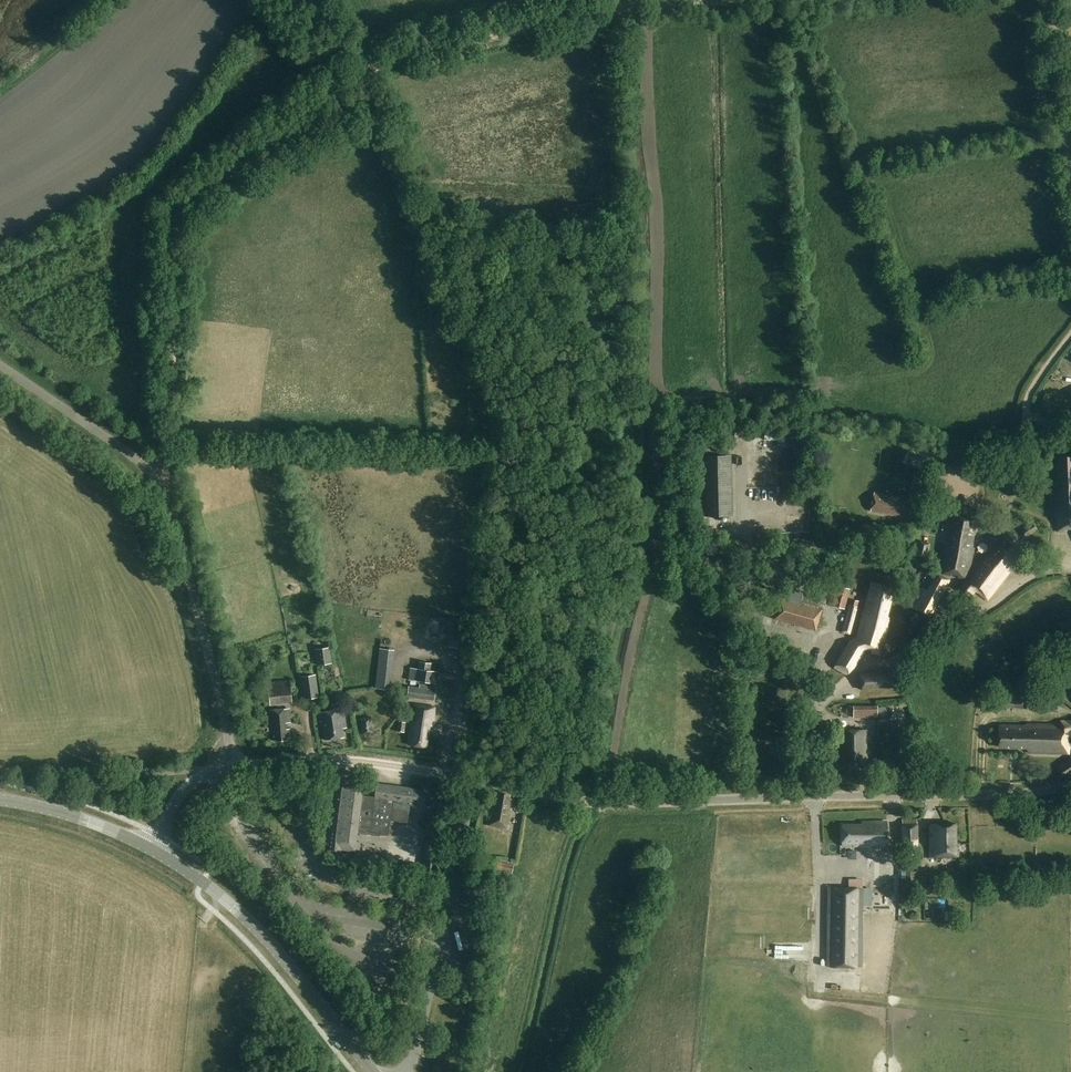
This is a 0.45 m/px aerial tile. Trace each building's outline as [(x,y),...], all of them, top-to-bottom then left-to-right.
[(1032,444),(1041,443),(1040,434),(1030,435),(1032,444)] [(1038,447),(1027,449),(1030,465),(1041,463),(1038,447)] [(1056,454),(1056,483),(1055,483),(1056,532),(1066,531),(1066,524),(1070,524),(1070,454),(1056,454)] [(702,516),(733,516),(732,455),(701,456),(702,516)] [(1015,496),(1027,494),(1024,474),(1014,476),(1016,487),(1014,488),(1015,496)] [(916,520),(919,501),(875,492),(871,512),(916,520)] [(998,540),(1007,512),(1001,510),(992,538),(998,540)] [(967,578),(972,546),(970,546),(975,519),(952,515),(942,573),(950,575),(951,568),(960,569),(958,577),(967,578)] [(1027,537),(1040,530),(1035,522),(1023,530),(1027,537)] [(986,598),(1007,570),(1006,568),(1023,544),(1005,531),(969,579),(965,580),(960,587),(969,594),(976,585),(982,589),(979,593),(986,598)] [(928,559),(932,543),(921,540),(917,556),(928,559)] [(813,585),(821,585),(818,559),(810,559),(813,585)] [(930,613),(949,577),(936,571),(927,589),(921,586),(912,604),(930,613)] [(879,653),(889,617),(885,616),(893,587),(869,580),(855,632),(856,636),(849,639),(832,665),(845,673),(850,666),(862,646),(870,648),(869,651),(879,653)] [(800,605),(803,591),(786,586),(782,600),(778,599),(775,611),(770,609),(768,616),(773,618),(773,619),(816,631),(822,611),(800,605)] [(845,609),(851,589),(838,586),(832,605),(845,609)] [(850,635),(859,601),(851,599),(850,605),(848,604),(841,633),(850,635)] [(476,650),(477,643),(468,642),(470,620),(452,618),(449,647),(470,649),(476,650)] [(953,632),(965,625),(960,618),(949,626),(953,632)] [(318,666),(333,663),(330,647),(316,649),(318,666)] [(390,690),(395,650),(380,648),(375,688),(390,690)] [(431,671),(432,663),(419,661),(418,670),(410,669),(409,680),(437,683),(439,672),(431,671)] [(861,691),(896,685),(894,670),(859,676),(861,691)] [(305,700),(319,698),(316,675),(302,677),(305,700)] [(271,706),(293,704),(291,680),(269,682),(271,706)] [(435,700),(437,685),(420,683),(419,687),(409,686),(407,697),(435,700)] [(433,726),(436,706),(414,703),(408,744),(427,747),(430,725),(433,726)] [(878,718),(878,706),(849,706),(849,714),(854,714),(854,718),(878,718)] [(286,729),(285,724),(290,723),(289,708),(270,710),(273,742),(287,740),(287,739),(289,738),(288,729),(286,729)] [(347,727),(345,708),(320,712),(321,721),(324,720),(326,739),(345,736),(344,728),(347,727)] [(363,734),(376,733),(374,717),(362,719),(363,734)] [(405,732),(406,722),(398,721),(397,731),(405,732)] [(1060,721),(1059,725),(1026,724),(1026,726),(1000,725),(999,747),(1026,748),(1026,752),(1068,754),(1068,744),(1064,744),(1065,734),(1070,735),(1070,721),(1060,721)] [(866,770),(866,730),(839,730),(839,766),(845,766),(845,770),(866,770)] [(174,756),(183,755),(181,746),(172,747),(174,756)] [(1070,773),(1070,757),(1057,766),(1064,777),(1070,773)] [(374,797),(361,796),(363,782),(335,779),(326,849),(354,853),(356,831),(370,833),(388,834),(390,819),(407,822),(409,805),(415,806),(415,804),(423,805),(425,790),(376,784),(374,797)] [(508,797),(508,793),(498,792),(497,796),(494,796),(492,809),(489,809),(486,824),(506,827),(511,797),(508,797)] [(886,846),(886,821),(860,821),(860,824),(841,824),(841,845),(886,846)] [(919,853),(919,823),(902,823),(902,846),(907,846),(907,853),(919,853)] [(957,856),(957,842),(954,842),(954,823),(929,823),(929,856),(957,856)] [(437,874),(441,843),(427,840),(422,872),(437,874)] [(513,872),(514,865),(498,862),(497,869),(513,872)] [(866,895),(866,911),(899,911),(899,895),(891,895),(891,869),(873,869),(873,889),(880,889),(880,895),(866,895)] [(496,897),(497,890),(488,888),(487,894),(496,897)] [(863,967),(864,888),(828,888),(827,967),(863,967)] [(789,960),(788,951),(779,951),(780,960),(789,960)]
